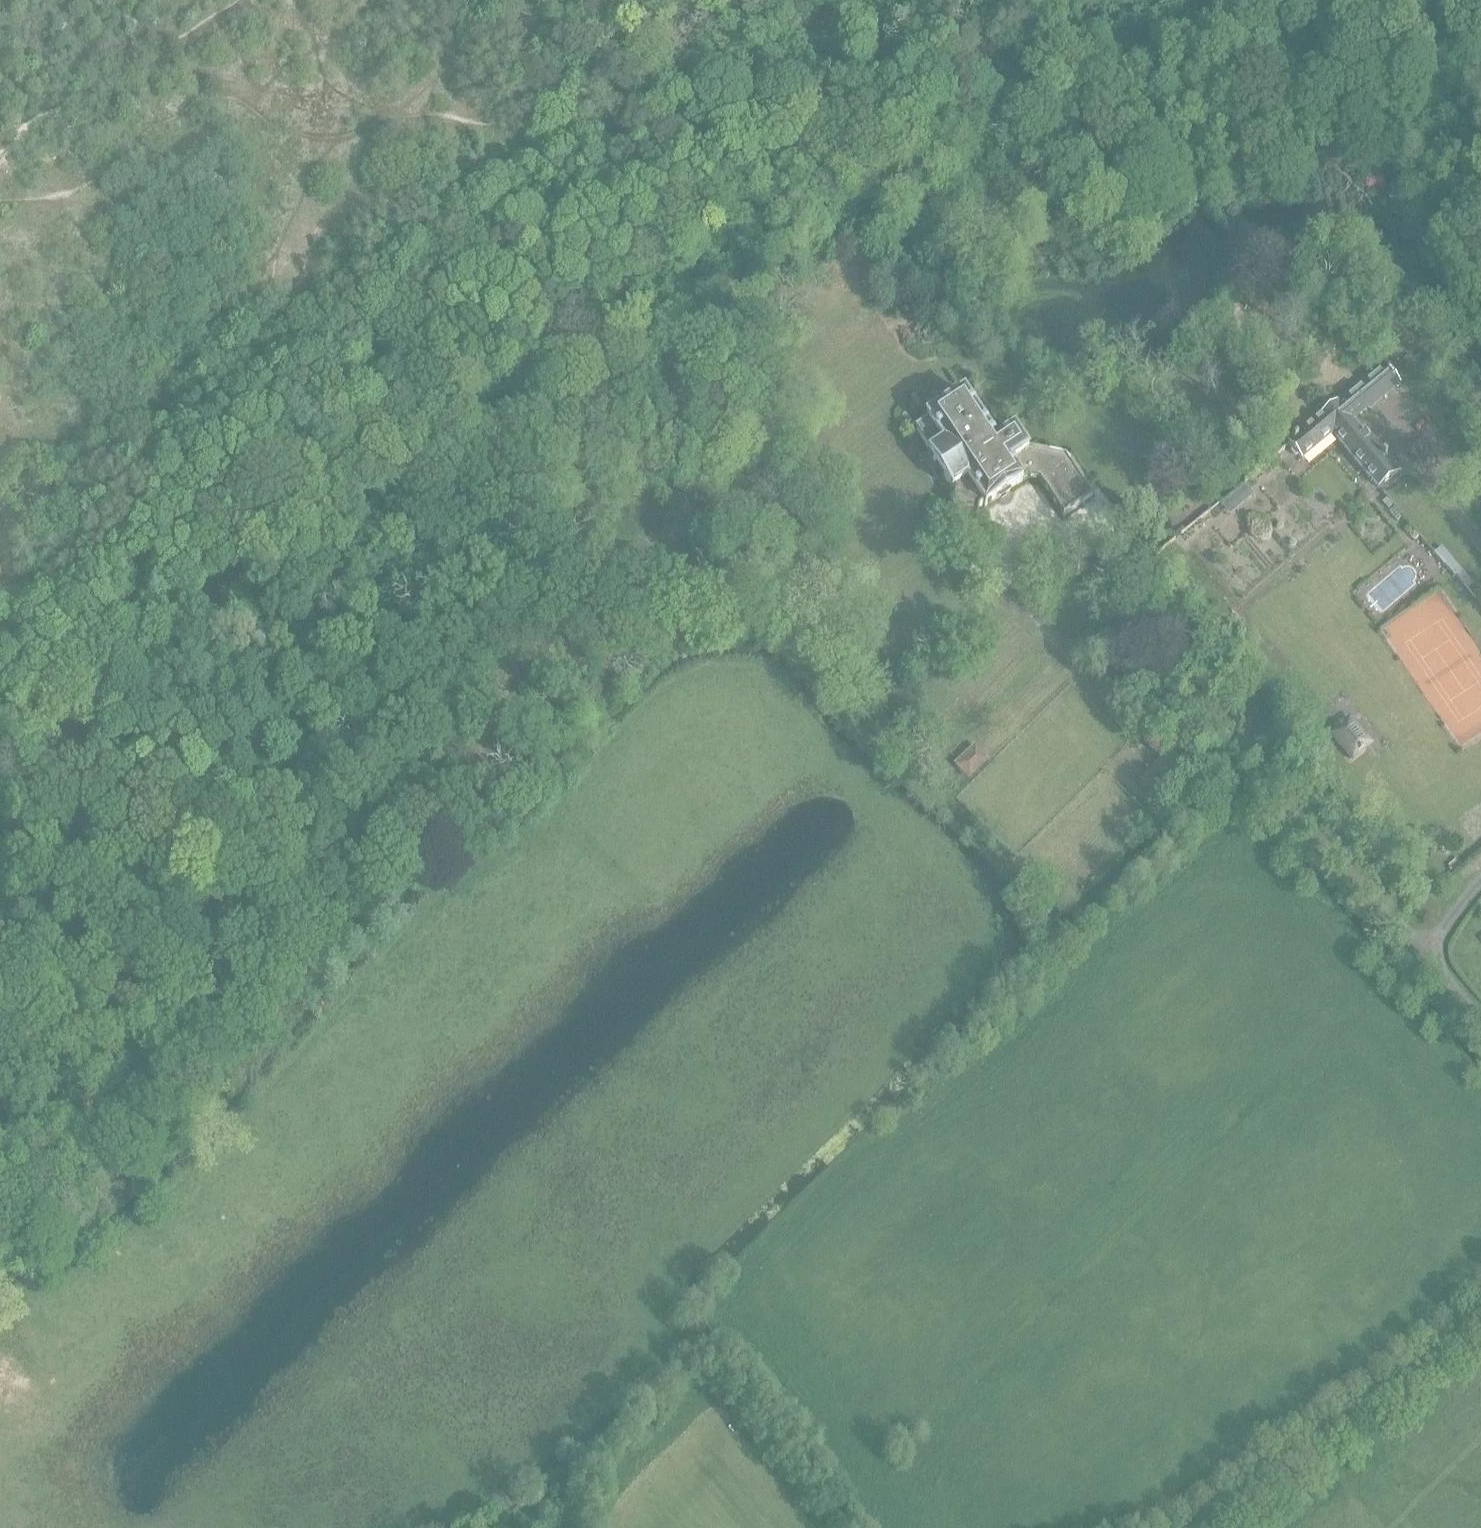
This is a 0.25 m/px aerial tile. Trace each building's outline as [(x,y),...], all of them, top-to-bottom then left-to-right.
[(1399,384),(1383,365),(1353,390),(1368,409),(1399,384)] [(1082,505),(1065,480),(1049,456),(1028,451),(1014,431),(998,442),(965,392),(925,418),(927,421),(915,429),(931,453),(929,454),(952,489),(954,488),(956,491),(950,518),(976,524),(980,503),(984,508),(1028,479),(1039,481),(1063,517),(1082,505)] [(1359,432),(1355,427),(1347,417),(1363,404),(1353,392),(1289,444),(1301,459),(1334,433),(1378,488),(1398,472),(1363,429),(1359,432)] [(1334,734),(1354,759),(1369,746),(1350,722),(1344,726),(1342,723),(1337,728),(1339,730),(1334,734)] [(969,778),(987,760),(975,748),(957,766),(969,778)]
